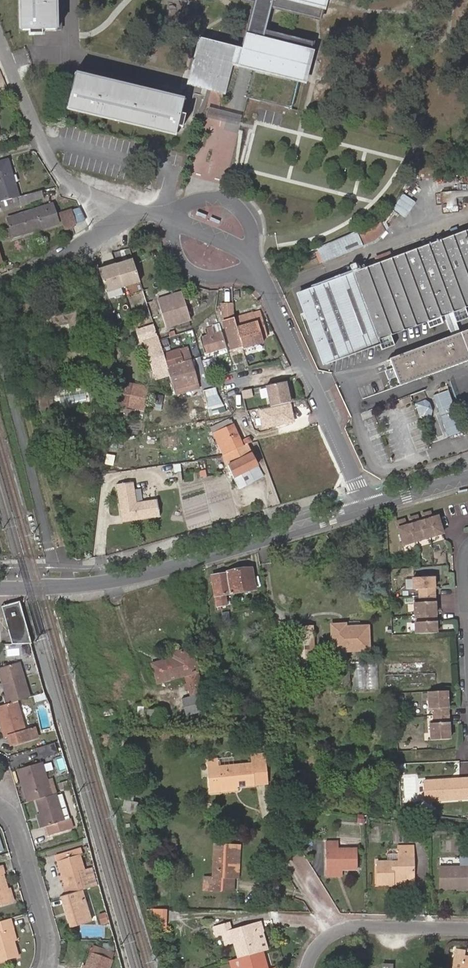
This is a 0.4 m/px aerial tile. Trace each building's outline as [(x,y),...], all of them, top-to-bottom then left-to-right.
[(29,35),(32,35),(66,35),(65,0),(28,0),(29,35)] [(256,2),(250,25),(244,49),(200,38),(188,82),(226,92),(233,63),(256,68),(248,97),(292,109),(300,80),(304,81),(314,42),(267,30),(273,6),(320,19),(324,0),(248,0),(256,2)] [(184,99),(76,73),(67,109),(175,135),(184,99)] [(18,196),(20,196),(9,159),(0,161),(0,201),(18,196)] [(43,198),(41,191),(27,194),(30,203),(43,198)] [(21,205),(30,203),(27,194),(20,196),(18,196),(21,205)] [(32,210),(38,229),(59,223),(53,204),(32,210)] [(76,223),(85,220),(78,207),(71,210),(76,223)] [(14,236),(38,229),(32,210),(8,218),(14,236)] [(73,223),(76,223),(71,210),(62,213),(67,229),(74,227),(73,223)] [(358,231),(363,244),(386,235),(381,222),(358,231)] [(453,322),(465,318),(462,308),(467,306),(467,230),(465,231),(459,233),(440,240),(419,248),(401,255),(394,258),(377,264),(353,272),(300,293),(326,363),(380,345),(381,349),(393,345),(390,335),(442,316),(444,315),(449,313),(453,322)] [(357,230),(316,246),(322,261),(362,245),(357,230)] [(133,260),(99,271),(106,294),(140,283),(133,260)] [(152,300),(148,287),(142,289),(146,302),(152,300)] [(184,291),(157,298),(166,326),(193,318),(184,291)] [(222,298),(214,299),(215,308),(222,308),(222,298)] [(82,300),(39,310),(45,337),(89,327),(82,300)] [(234,321),(230,322),(232,326),(235,325),(242,347),(262,341),(260,331),(265,329),(259,311),(241,315),(233,318),(234,321)] [(457,334),(453,322),(449,313),(444,315),(442,316),(449,337),(457,334)] [(168,376),(170,375),(163,353),(158,338),(153,323),(136,329),(140,342),(143,341),(155,380),(168,376)] [(225,347),(220,330),(215,332),(213,326),(205,329),(206,334),(202,336),(206,353),(225,347)] [(457,334),(449,337),(389,359),(392,367),(395,375),(400,386),(467,361),(467,330),(457,334)] [(174,389),(198,382),(188,347),(163,353),(170,375),(174,389)] [(215,365),(206,368),(209,375),(217,372),(215,365)] [(388,378),(395,375),(392,367),(385,370),(388,378)] [(291,394),(288,381),(268,385),(273,406),(290,402),(288,395),(291,394)] [(148,387),(132,383),(131,386),(123,385),(119,404),(143,409),(148,387)] [(216,387),(203,391),(208,411),(222,407),(216,387)] [(240,390),(242,399),(253,396),(251,388),(240,390)] [(451,390),(436,395),(451,436),(466,431),(451,390)] [(408,399),(397,403),(399,408),(410,405),(408,399)] [(295,414),(294,401),(290,402),(273,406),(269,407),(273,419),(295,414)] [(224,454),(245,445),(230,419),(211,427),(224,454)] [(116,451),(117,443),(110,443),(109,450),(116,451)] [(258,465),(246,444),(245,445),(224,454),(223,455),(235,478),(258,465)] [(240,487),(263,475),(258,465),(235,478),(240,487)] [(133,482),(117,485),(123,521),(159,515),(156,500),(137,502),(133,482)] [(401,519),(396,521),(402,544),(442,533),(438,517),(429,519),(428,513),(423,514),(425,520),(416,522),(415,516),(410,517),(412,523),(403,526),(401,519)] [(251,568),(227,572),(227,573),(212,576),(215,595),(226,593),(255,589),(251,568)] [(416,622),(416,634),(437,633),(436,607),(433,608),(433,603),(436,603),(435,588),(432,588),(432,583),(435,583),(434,577),(414,578),(414,589),(420,589),(421,603),(415,604),(415,615),(421,615),(422,622),(416,622)] [(228,606),(226,593),(215,595),(217,607),(228,606)] [(20,602),(3,607),(14,645),(33,644),(20,602)] [(342,624),(331,624),(332,650),(369,650),(368,626),(342,627),(342,624)] [(313,625),(292,626),(294,671),(315,670),(313,625)] [(189,648),(171,653),(173,657),(152,662),(157,683),(196,672),(189,648)] [(435,685),(435,661),(394,663),(395,687),(435,685)] [(378,663),(355,664),(355,688),(378,688),(378,663)] [(395,687),(394,663),(384,663),(386,688),(395,687)] [(30,699),(20,665),(0,671),(7,697),(5,698),(8,705),(17,702),(30,699)] [(348,672),(336,672),(336,688),(348,687),(348,672)] [(448,690),(429,691),(430,708),(434,708),(435,723),(431,723),(431,740),(450,739),(450,729),(447,729),(446,723),(449,722),(449,707),(446,707),(445,700),(448,700),(448,690)] [(202,693),(183,698),(190,723),(209,717),(202,693)] [(0,707),(0,719),(6,739),(10,738),(12,747),(37,739),(35,731),(26,733),(17,702),(8,705),(0,707)] [(39,758),(57,753),(54,742),(36,748),(39,758)] [(266,772),(264,755),(251,756),(252,763),(219,766),(218,757),(205,758),(207,769),(219,767),(220,775),(208,776),(209,792),(222,791),(222,788),(236,786),(255,785),(254,784),(254,773),(266,772)] [(20,771),(29,803),(37,801),(52,797),(43,764),(20,771)] [(219,767),(207,769),(208,776),(220,775),(219,767)] [(268,783),(266,772),(254,773),(254,784),(268,783)] [(467,799),(467,778),(424,780),(425,801),(467,799)] [(65,823),(57,795),(52,797),(37,801),(41,815),(44,828),(47,827),(50,837),(73,830),(70,821),(65,823)] [(135,814),(136,802),(123,801),(122,813),(135,814)] [(326,869),(341,869),(356,869),(356,848),(338,848),(338,840),(326,840),(326,869)] [(205,876),(204,890),(220,891),(221,877),(233,878),(235,845),(214,843),(213,876),(205,876)] [(59,856),(61,863),(80,858),(79,851),(59,856)] [(394,878),(413,878),(413,854),(399,854),(399,861),(378,861),(378,883),(394,884),(394,878)] [(82,892),(90,890),(85,872),(80,858),(61,863),(70,896),(82,892)] [(11,900),(3,873),(4,872),(1,864),(0,864),(0,903),(11,900)] [(467,887),(467,867),(461,867),(440,867),(441,887),(456,887),(467,887)] [(98,888),(93,869),(85,872),(90,890),(98,888)] [(221,877),(220,891),(232,891),(233,878),(221,877)] [(70,896),(62,898),(65,909),(69,908),(71,918),(68,919),(71,931),(92,925),(82,892),(70,896)] [(166,909),(151,908),(151,920),(165,921),(166,909)] [(0,919),(0,959),(17,955),(12,939),(9,927),(13,926),(10,916),(0,919)] [(109,920),(103,922),(105,930),(111,929),(109,920)] [(232,942),(237,958),(263,951),(257,932),(262,931),(260,922),(231,930),(228,922),(214,927),(217,935),(222,934),(225,944),(232,942)] [(263,951),(268,950),(262,931),(257,932),(263,951)] [(455,949),(453,967),(467,967),(467,956),(462,955),(462,950),(455,949)] [(237,958),(240,967),(268,967),(263,951),(237,958)] [(237,958),(229,961),(232,967),(240,967),(237,958)] [(110,966),(89,959),(86,967),(109,967),(110,966)]
